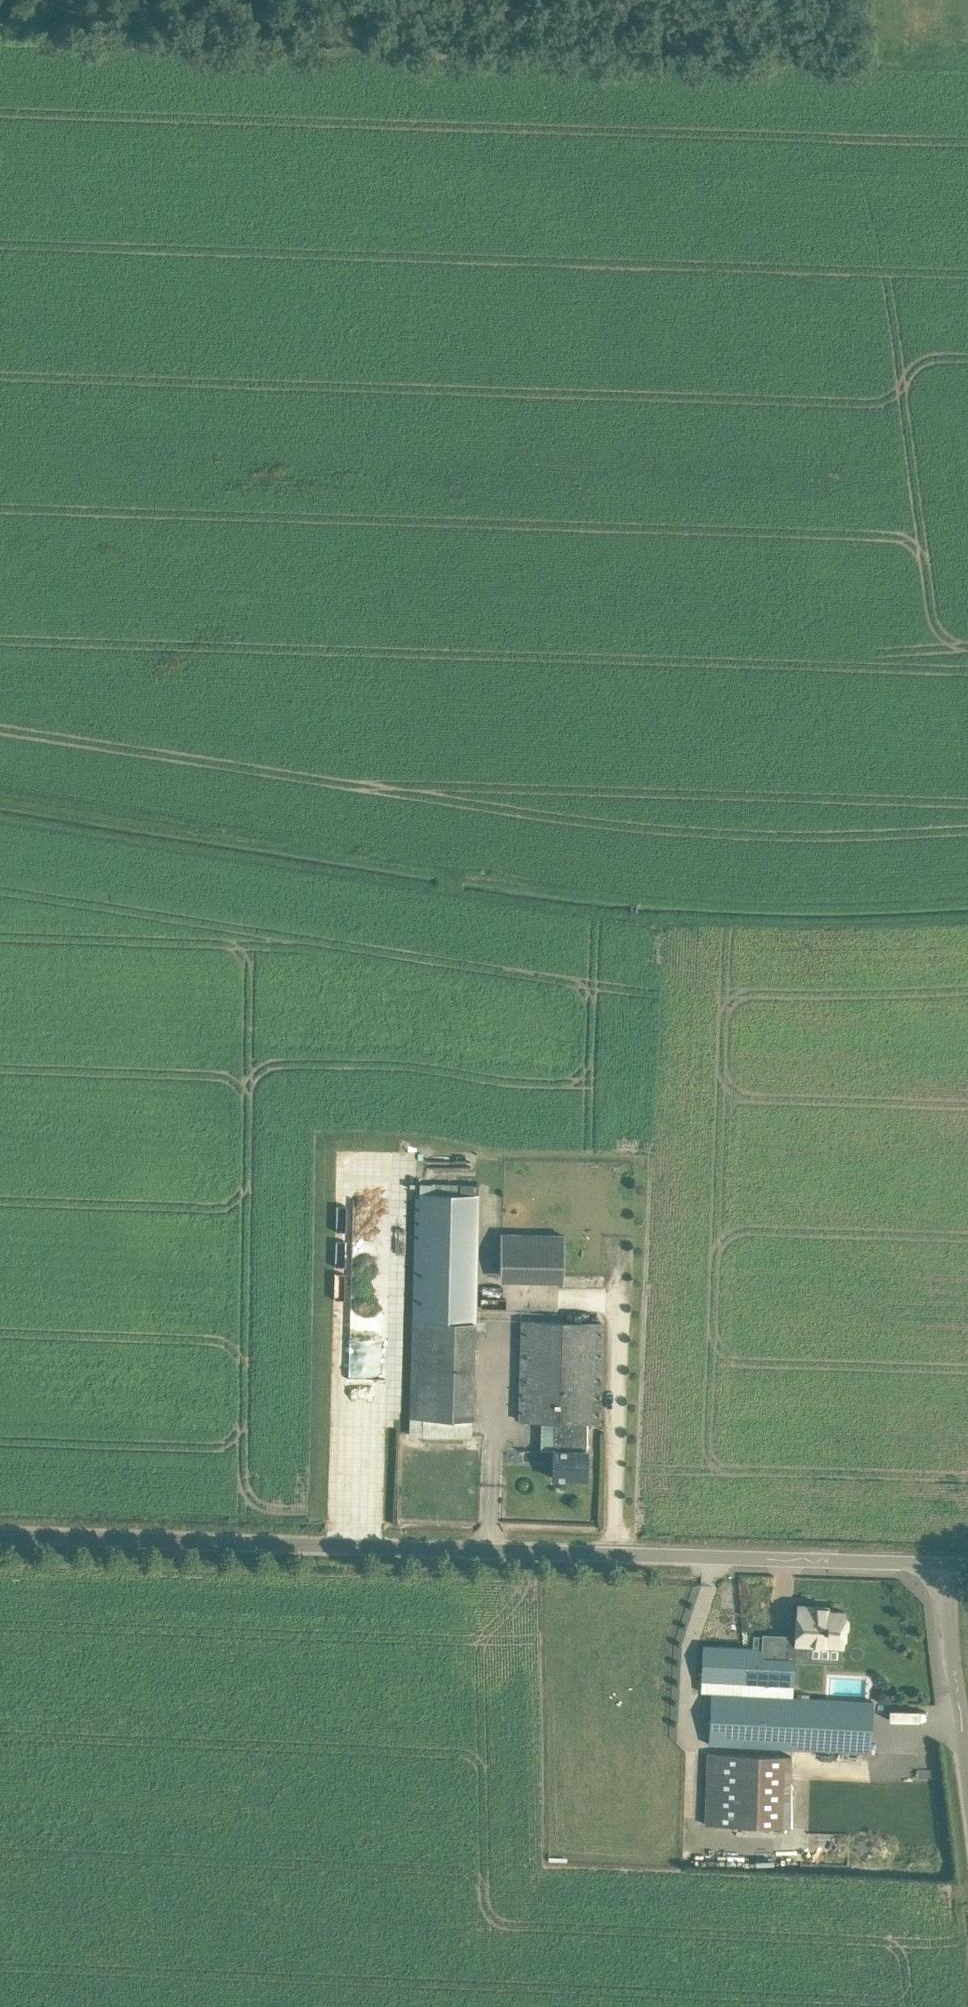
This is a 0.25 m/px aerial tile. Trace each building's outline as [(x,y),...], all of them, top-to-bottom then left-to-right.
[(471,1418),(477,1184),(460,1184),(460,1193),(417,1191),(411,1417),(471,1418)] [(562,1282),(563,1234),(501,1232),(500,1281),(562,1282)] [(599,1421),(602,1322),(522,1320),(519,1419),(555,1420),(554,1449),(553,1477),(586,1478),(587,1450),(586,1450),(587,1421),(599,1421)] [(787,1658),(787,1660),(795,1660),(808,1661),(809,1643),(842,1645),(843,1631),(847,1629),(848,1619),(844,1616),(844,1611),(826,1610),(827,1606),(814,1605),(798,1604),(795,1641),(788,1640),(787,1658)] [(744,1659),(742,1693),(793,1696),(795,1660),(787,1660),(787,1658),(762,1657),(763,1648),(763,1634),(753,1633),(752,1647),(744,1647),(744,1659)] [(701,1679),(701,1691),(711,1692),(742,1693),(744,1659),(744,1647),(703,1645),(703,1657),(701,1679)] [(878,1693),(878,1700),(890,1700),(891,1689),(883,1689),(878,1693)] [(871,1751),(874,1700),(742,1693),(711,1692),(709,1743),(871,1751)] [(921,1698),(909,1726),(918,1730),(929,1702),(921,1698)] [(790,1827),(792,1755),(706,1753),(704,1825),(790,1827)]
